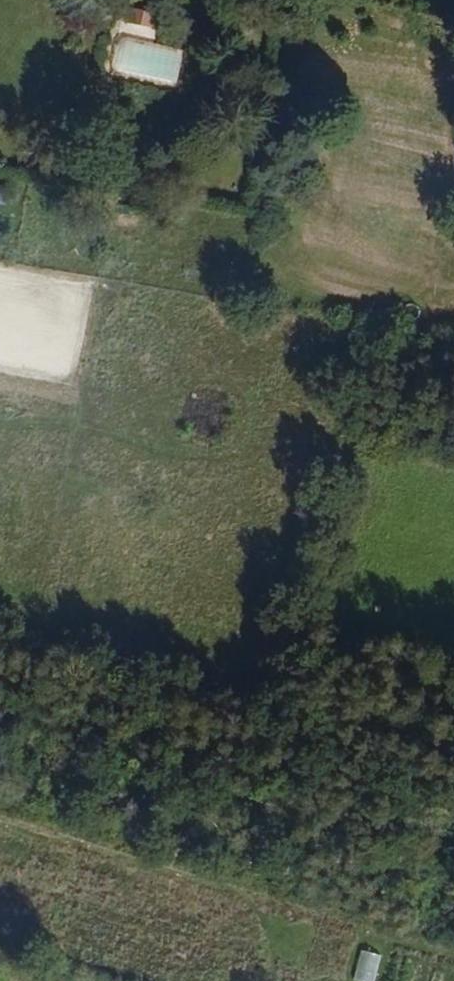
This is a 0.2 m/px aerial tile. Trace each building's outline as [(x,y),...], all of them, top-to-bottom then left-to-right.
[(154,12),(126,12),(126,24),(154,24),(154,12)] [(381,954),(361,949),(354,980),(359,980),(375,980),(381,954)]
